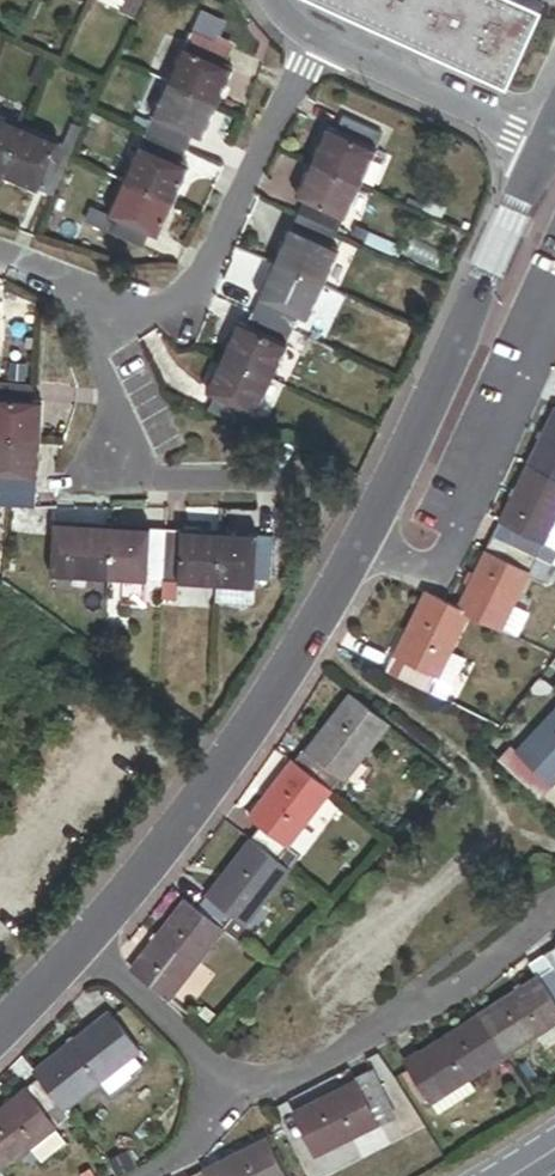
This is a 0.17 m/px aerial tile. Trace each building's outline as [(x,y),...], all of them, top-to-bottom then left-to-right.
[(128,0),(124,0),(118,13),(133,20),(139,5),(128,0)] [(507,80),(540,5),(529,0),(332,0),(507,80)] [(221,26),(198,16),(191,33),(213,43),(221,26)] [(168,83),(215,104),(231,69),(223,66),(230,51),(213,43),(191,33),(168,83)] [(146,133),(186,151),(193,136),(200,139),(215,104),(168,83),(146,133)] [(3,176),(24,129),(0,118),(0,175),(3,176)] [(330,130),(314,165),(360,186),(383,136),(343,118),(337,133),(330,130)] [(24,129),(3,176),(51,198),(69,156),(55,150),(57,144),(24,129)] [(124,181),(172,202),(188,167),(181,164),(186,151),(146,133),(124,181)] [(360,186),(314,165),(298,199),(304,202),(297,217),(337,236),(360,186)] [(156,237),(172,202),(124,181),(102,230),(142,248),(148,234),(156,237)] [(337,236),(297,217),(275,264),(322,286),(337,252),(331,249),(337,236)] [(322,286),(275,264),(252,313),(293,332),(300,318),(306,320),(322,286)] [(293,332),(252,313),(246,328),(240,326),(224,360),(271,381),(293,332)] [(271,381),(224,360),(209,395),(214,397),(208,411),(248,430),(271,381)] [(39,443),(41,405),(34,404),(35,388),(0,386),(0,441),(39,443)] [(527,467),(554,481),(554,409),(527,467)] [(0,441),(0,508),(35,510),(39,443),(0,441)] [(527,467),(492,538),(536,560),(554,521),(554,481),(527,467)] [(536,560),(551,567),(554,569),(554,521),(536,560)] [(51,577),(107,580),(110,530),(54,527),(51,577)] [(110,530),(107,580),(163,584),(166,533),(110,530)] [(178,584),(216,587),(219,536),(166,533),(163,584),(178,584)] [(219,536),(216,587),(254,589),(254,584),(271,585),(273,539),(219,536)] [(456,610),(468,616),(500,632),(501,631),(513,607),(527,577),(536,560),(492,538),(456,610)] [(551,567),(536,560),(527,577),(542,584),(551,567)] [(178,584),(163,584),(162,600),(177,601),(178,584)] [(254,589),(216,587),(215,602),(253,605),(254,589)] [(443,604),(424,595),(386,673),(430,694),(451,651),(468,616),(456,610),(443,604)] [(526,614),(513,607),(501,631),(515,637),(526,614)] [(465,658),(451,651),(430,694),(444,701),(465,658)] [(343,783),(387,727),(349,697),(305,753),(302,751),(291,765),(329,794),(340,780),(343,783)] [(498,761),(540,800),(554,784),(554,712),(516,754),(510,748),(498,761)] [(276,862),(329,794),(291,765),(289,764),(247,818),(260,828),(249,841),(276,862)] [(195,911),(222,932),(234,941),(288,871),(276,862),(249,841),(195,911)] [(184,902),(130,971),(168,1000),(222,932),(195,911),(184,902)] [(544,957),(554,974),(554,950),(544,957)] [(544,957),(530,966),(538,979),(479,1017),(504,1058),(554,1025),(554,974),(544,957)] [(504,1058),(479,1017),(405,1064),(431,1104),(468,1080),(504,1058)] [(39,1081),(64,1112),(93,1089),(117,1071),(133,1058),(103,1019),(34,1074),(39,1081)] [(117,1071),(93,1089),(104,1103),(127,1084),(117,1071)] [(355,1082),(292,1114),(315,1159),(393,1119),(369,1073),(354,1081),(355,1082)] [(475,1090),(468,1080),(431,1104),(438,1114),(475,1090)] [(69,1119),(64,1112),(39,1081),(0,1111),(0,1173),(29,1150),(54,1130),(69,1119)] [(54,1130),(29,1150),(41,1164),(65,1145),(54,1130)] [(193,1175),(282,1175),(264,1140),(193,1175)]
